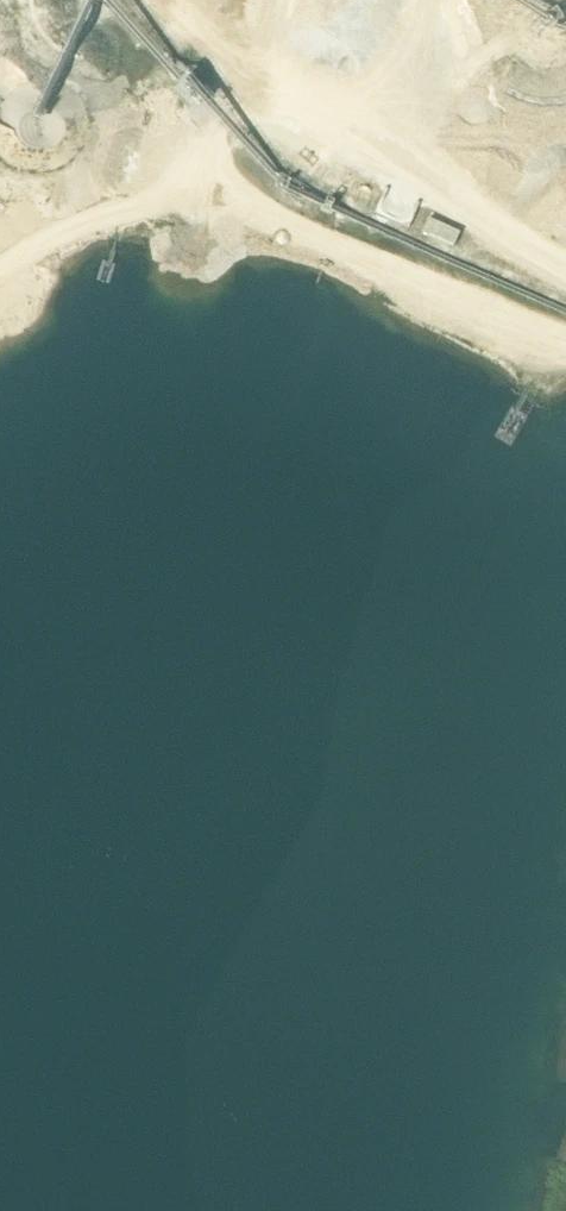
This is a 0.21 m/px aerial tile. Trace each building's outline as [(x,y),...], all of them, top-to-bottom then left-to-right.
[(419,202),(392,188),(381,210),(408,224),(419,202)] [(430,218),(425,229),(456,243),(461,231),(430,218)]
